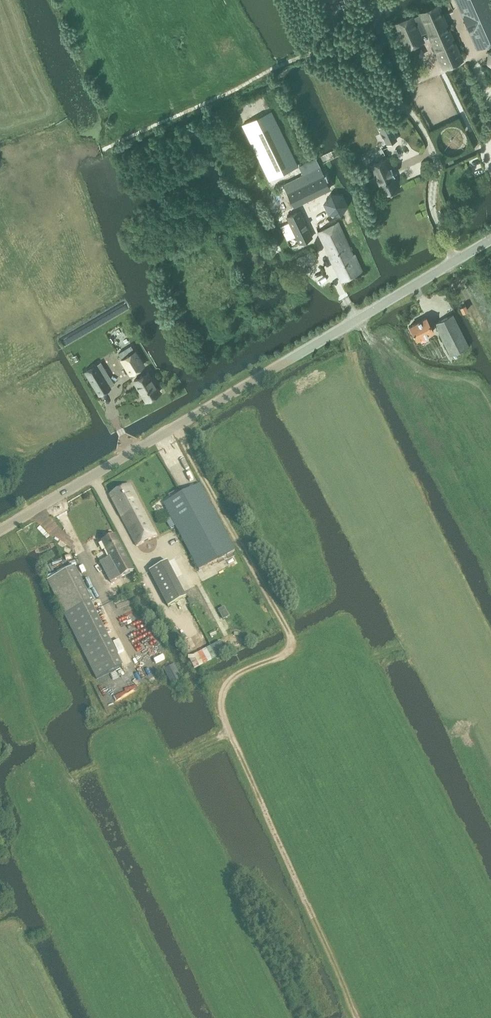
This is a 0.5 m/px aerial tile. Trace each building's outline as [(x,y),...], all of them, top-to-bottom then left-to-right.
[(478,48),(490,42),(490,6),(489,0),(457,0),(478,48)] [(395,23),(405,45),(406,48),(422,40),(419,34),(429,30),(445,67),(461,60),(437,5),(421,12),(422,14),(412,18),(412,16),(395,23)] [(387,144),(397,139),(390,123),(380,127),(379,127),(380,128),(387,144)] [(369,166),(383,195),(400,187),(394,175),(395,174),(391,167),(387,158),(369,166)] [(295,204),(314,195),(331,187),(321,168),(286,185),(295,204)] [(297,235),(300,242),(300,243),(313,237),(300,211),(287,216),(290,221),(280,226),(287,240),(297,235)] [(354,254),(353,255),(338,221),(318,232),(341,281),(362,271),(354,254)] [(451,355),(469,346),(453,314),(435,323),(451,355)] [(417,339),(433,331),(426,317),(410,326),(417,339)] [(131,345),(119,353),(123,359),(122,359),(128,370),(130,372),(131,373),(144,365),(135,351),(131,345)] [(106,381),(96,387),(100,393),(130,375),(129,373),(130,372),(128,370),(127,371),(116,353),(101,362),(96,365),(106,381)] [(96,365),(86,371),(96,387),(106,381),(96,365)] [(146,401),(159,392),(147,373),(134,381),(146,401)] [(136,547),(156,536),(129,486),(109,497),(136,547)] [(234,551),(220,525),(199,486),(164,505),(198,570),(234,551)] [(110,583),(133,572),(115,536),(102,542),(110,558),(100,563),(110,583)] [(168,607),(185,598),(167,562),(149,571),(168,607)] [(122,667),(90,603),(92,602),(75,569),(47,582),(95,680),(122,667)] [(226,652),(220,642),(210,647),(215,658),(226,652)]
